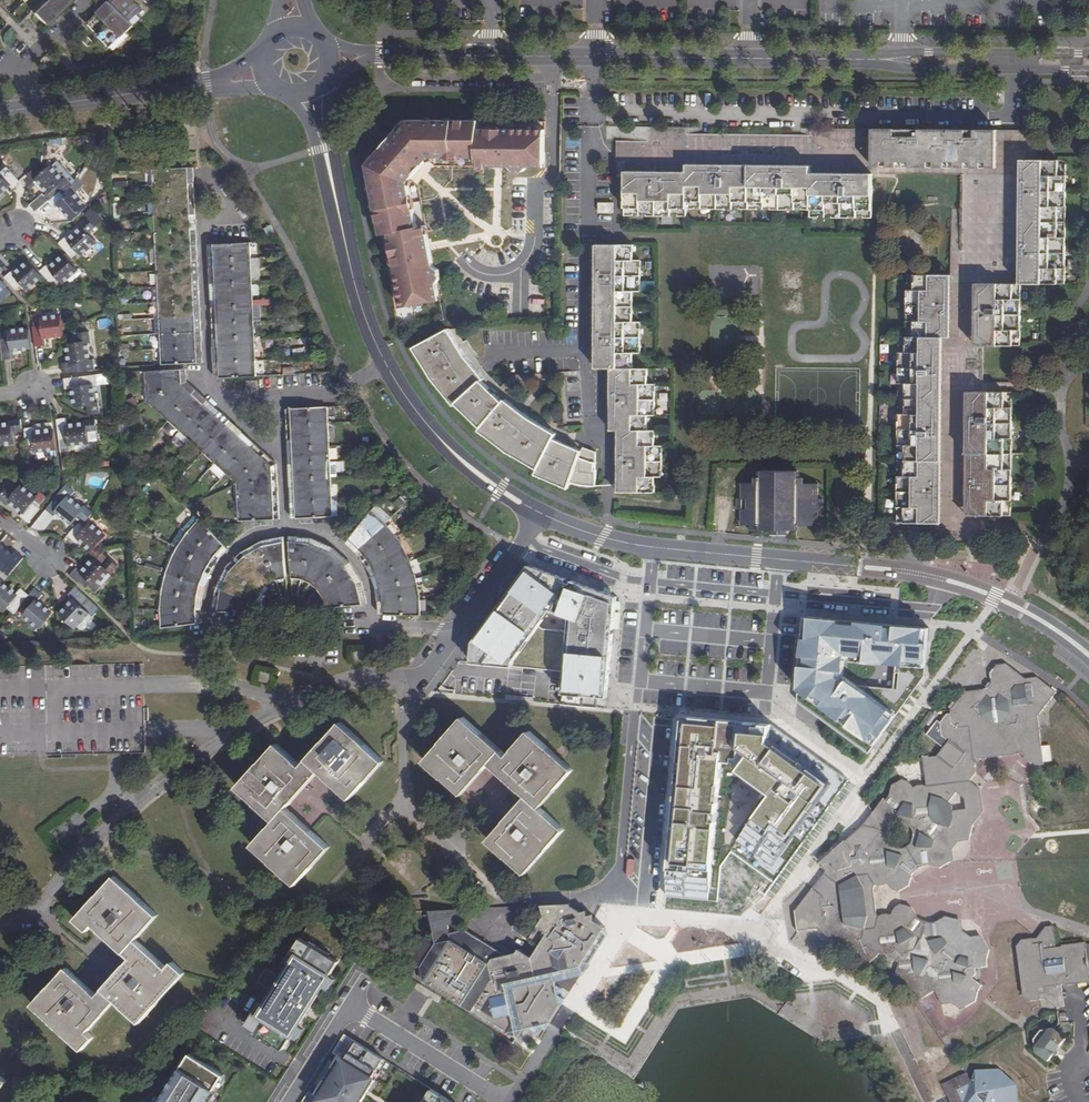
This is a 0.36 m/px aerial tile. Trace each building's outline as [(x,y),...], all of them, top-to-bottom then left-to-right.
[(44,26),(68,3),(65,0),(43,0),(45,3),(33,15),(44,26)] [(111,48),(125,34),(134,25),(129,21),(141,9),(133,0),(109,0),(111,2),(87,24),(111,48)] [(113,50),(127,36),(125,34),(111,48),(113,50)] [(82,42),(88,47),(93,42),(88,36),(82,42)] [(478,121),(410,120),(402,125),(393,135),(397,138),(384,153),(380,149),(372,159),(368,168),(381,235),(389,233),(392,249),(398,248),(400,255),(393,256),(403,307),(440,300),(437,283),(440,278),(438,270),(433,266),(430,250),(425,251),(423,244),(426,243),(427,241),(428,239),(426,226),(417,227),(408,182),(413,176),(413,174),(413,173),(411,170),(417,163),(419,165),(421,165),(424,164),(430,157),(477,158),(477,166),(491,166),(493,165),(494,164),(495,161),(502,161),(502,166),(510,167),(515,171),(523,171),(528,167),(544,167),(545,130),(501,129),(501,135),(495,135),(495,129),(478,129),(478,121)] [(625,171),(624,215),(687,216),(687,208),(809,209),(809,216),(873,217),(874,173),(874,128),(811,128),(811,134),(687,132),(687,126),(648,126),(647,141),(616,140),(616,162),(625,162),(625,171)] [(899,336),(897,522),(931,522),(931,537),(980,537),(980,530),(981,515),(1011,516),(1012,392),(975,391),(975,384),(975,345),(982,345),(1020,345),(1020,283),(1064,283),(1066,160),(1036,160),(1037,130),(1013,129),(874,128),(874,173),(961,174),(960,251),(951,251),(951,275),(907,274),(906,336),(899,336)] [(382,148),(380,149),(384,153),(397,138),(393,135),(392,137),(391,139),(390,141),(389,144),(387,146),(385,147),(382,148)] [(417,163),(411,170),(413,173),(413,174),(413,176),(424,164),(421,165),(419,165),(417,163)] [(49,202),(62,190),(65,193),(71,187),(73,186),(65,178),(62,180),(51,167),(47,171),(40,164),(27,176),(34,183),(38,180),(49,193),(44,197),(43,195),(30,206),(36,213),(49,202)] [(8,185),(13,190),(21,183),(19,181),(9,168),(0,176),(0,193),(8,185)] [(188,168),(152,170),(153,184),(154,200),(155,214),(155,230),(156,245),(158,273),(158,288),(159,304),(160,319),(161,334),(162,350),(163,364),(198,363),(188,168)] [(76,192),(71,187),(65,193),(62,190),(49,202),(56,210),(59,207),(70,219),(85,207),(73,194),(76,192)] [(598,202),(598,212),(611,212),(612,203),(598,202)] [(68,240),(61,246),(72,259),(79,254),(83,258),(97,246),(89,237),(97,230),(90,222),(82,229),(84,232),(71,243),(68,240)] [(250,242),(214,244),(221,378),(239,377),(241,377),(257,376),(256,361),(255,337),(254,321),(253,306),(252,282),(251,258),(250,242)] [(618,462),(618,492),(654,493),(654,476),(662,476),(662,446),(654,445),(654,430),(647,430),(647,415),(655,415),(655,383),(647,383),(648,369),(632,369),(632,353),(640,353),(640,323),(632,322),(633,291),(641,292),(641,260),(633,260),(633,245),(597,245),(596,267),(604,267),(604,275),(596,275),(596,328),(603,328),(603,337),(596,337),(596,368),(611,369),(611,390),(618,391),(618,399),(610,399),(610,431),(618,432),(618,453),(625,453),(625,462),(618,462)] [(260,282),(258,258),(251,258),(252,282),(260,282)] [(53,287),(60,281),(63,283),(76,272),(64,259),(52,269),(48,265),(40,272),(53,287)] [(17,275),(14,271),(5,278),(17,291),(25,285),(28,289),(42,277),(30,264),(17,275)] [(643,290),(656,289),(656,281),(643,281),(643,290)] [(10,293),(5,286),(0,290),(0,301),(10,293)] [(60,316),(43,318),(43,324),(33,325),(36,345),(45,344),(45,335),(62,334),(60,316)] [(28,328),(12,330),(12,336),(2,338),(4,358),(14,357),(14,348),(30,346),(28,328)] [(456,403),(481,428),(480,430),(508,451),(538,469),(535,474),(568,488),(570,482),(585,486),(595,486),(596,471),(593,471),(593,464),(596,464),(596,452),(582,447),(581,451),(574,447),(573,450),(560,445),(561,442),(554,439),(556,434),(549,429),(547,432),(535,425),(537,422),(530,418),(523,414),(522,416),(510,407),(512,405),(505,400),(503,402),(497,396),(495,399),(492,396),(495,394),(496,392),(491,387),(490,389),(482,381),(484,379),(478,372),(476,374),(467,363),(469,361),(464,355),(460,348),(458,350),(450,338),(453,336),(448,329),(413,348),(432,378),(454,406),(456,403)] [(90,342),(88,331),(78,333),(79,343),(68,345),(70,362),(62,363),(63,374),(83,371),(82,361),(87,360),(86,343),(90,342)] [(453,336),(450,338),(458,350),(460,348),(453,336)] [(469,361),(467,363),(476,374),(478,372),(469,361)] [(158,371),(146,372),(148,400),(237,482),(239,521),(271,519),(269,468),(179,387),(178,370),(160,371),(158,371)] [(83,377),(63,379),(64,389),(73,389),(76,406),(86,405),(87,416),(98,414),(97,403),(93,403),(90,387),(85,387),(83,377)] [(257,381),(248,381),(248,391),(258,390),(257,381)] [(512,405),(510,407),(522,416),(523,414),(512,405)] [(309,408),(292,409),(296,518),(333,517),(333,501),(332,478),(331,463),(330,447),(329,422),(329,407),(312,408),(309,408)] [(67,418),(57,420),(59,439),(61,452),(70,451),(69,444),(87,442),(97,441),(95,420),(84,422),(84,425),(68,427),(67,418)] [(12,443),(11,432),(20,431),(19,420),(8,422),(9,425),(0,427),(0,444),(12,443)] [(53,430),(52,422),(35,424),(35,427),(35,432),(53,430)] [(549,429),(537,422),(535,425),(547,432),(549,429)] [(55,448),(53,430),(35,432),(35,427),(24,428),(26,446),(35,445),(36,449),(55,448)] [(561,442),(560,445),(573,450),(574,447),(561,442)] [(215,463),(211,469),(222,478),(227,473),(215,463)] [(798,472),(763,472),(763,478),(758,478),(758,484),(742,484),(741,498),(737,498),(737,509),(741,509),(741,525),(762,525),(762,529),(772,529),(771,534),(788,535),(788,530),(797,531),(797,526),(818,527),(818,511),(822,511),(823,500),(818,500),(818,485),(802,485),(802,479),(798,479),(798,472)] [(7,489),(0,497),(0,498),(8,505),(11,501),(24,512),(20,516),(28,523),(41,507),(33,501),(35,499),(22,487),(15,495),(7,489)] [(65,503),(57,496),(46,510),(54,517),(58,513),(71,524),(79,515),(86,521),(93,513),(86,507),(83,510),(69,499),(65,503)] [(377,514),(372,510),(350,539),(357,546),(367,559),(374,570),(379,586),(383,599),(384,611),(383,614),(409,615),(421,616),(421,610),(421,603),(421,599),(420,592),(419,586),(418,580),(416,574),(414,567),(412,561),(408,554),(405,548),(401,542),(397,536),(393,532),(389,525),(384,521),(381,518),(377,514)] [(161,618),(162,628),(199,623),(198,610),(200,596),(205,578),(212,564),(218,554),(225,544),(202,517),(197,521),(192,527),(185,536),(180,543),(176,550),(172,558),(168,566),(165,577),(163,588),(161,599),(160,609),(161,618)] [(78,523),(67,536),(75,542),(78,539),(92,550),(90,552),(98,559),(105,551),(97,544),(104,535),(90,524),(86,529),(78,523)] [(881,532),(881,541),(905,541),(904,531),(881,532)] [(288,539),(289,575),(294,576),(300,577),(307,580),(312,583),(317,587),(320,591),(324,596),(326,603),(328,607),(337,607),(363,605),(363,599),(358,586),(356,580),(349,570),(345,565),(334,554),(327,549),(316,544),(309,542),(295,539),(288,539)] [(250,612),(256,612),(256,606),(258,600),(261,593),(265,587),(271,582),(278,579),(284,577),(282,540),(276,541),(266,544),(259,547),(247,555),(241,559),(233,568),(229,575),(224,585),(222,592),(219,604),(218,611),(250,612)] [(9,575),(24,558),(14,551),(11,554),(0,545),(0,568),(9,575)] [(135,563),(146,566),(148,557),(137,555),(135,563)] [(118,566),(109,558),(102,566),(95,560),(83,573),(76,568),(70,576),(85,589),(93,581),(96,583),(107,571),(111,574),(118,566)] [(474,641),(472,662),(566,671),(563,705),(598,708),(599,696),(608,697),(618,596),(530,564),(474,641)] [(4,607),(6,605),(14,613),(22,604),(29,595),(21,587),(15,594),(2,584),(5,581),(0,577),(0,604),(4,607)] [(99,609),(76,587),(69,595),(72,598),(66,603),(70,606),(61,616),(74,628),(76,626),(80,630),(99,609)] [(43,594),(34,588),(29,595),(22,604),(31,610),(28,614),(42,624),(52,611),(38,600),(43,594)] [(929,628),(805,616),(797,701),(869,753),(925,676),(929,628)] [(880,954),(891,963),(895,962),(898,965),(892,986),(897,990),(914,989),(924,997),(932,994),(940,1001),(955,999),(965,1007),(975,1002),(978,991),(981,986),(972,978),(976,974),(974,970),(987,969),(985,962),(989,950),(984,942),(973,943),(959,933),(957,921),(946,918),(935,923),(918,919),(912,909),(900,906),(891,915),(879,918),(876,913),(873,891),(875,887),(888,885),(899,893),(909,887),(912,876),(928,866),(939,869),(950,863),(948,850),(956,839),(969,837),(973,824),(966,810),(953,812),(948,804),(956,794),(954,784),(970,782),(976,774),(976,768),(981,760),(1020,756),(1036,767),(1044,766),(1037,718),(1055,694),(1037,679),(1014,681),(997,667),(989,676),(990,685),(987,691),(964,694),(941,723),(942,737),(948,742),(937,757),(929,758),(929,757),(923,758),(926,787),(913,789),(902,781),(891,787),(889,797),(872,812),(815,867),(822,872),(797,915),(799,932),(817,930),(866,966),(876,959),(880,954)] [(271,673),(261,671),(260,680),(269,682),(271,673)] [(507,756),(464,717),(424,761),(462,794),(489,763),(527,796),(488,840),(526,873),(564,829),(540,807),(572,769),(529,732),(507,756)] [(664,897),(716,903),(719,867),(731,851),(773,882),(848,780),(769,724),(679,719),(664,897)] [(384,760),(340,722),(302,765),(277,743),(238,786),(275,820),(253,844),(297,883),(329,846),(287,807),(320,770),(351,798),(384,760)] [(954,784),(956,794),(964,799),(966,810),(973,824),(983,812),(980,791),(970,782),(954,784)] [(158,915),(115,876),(76,919),(88,931),(94,925),(131,958),(97,995),(66,968),(34,1005),(83,1048),(94,1035),(88,1030),(115,1000),(139,1022),(184,972),(173,961),(167,967),(136,940),(158,915)] [(570,903),(541,905),(543,916),(571,914),(570,903)] [(467,1007),(517,1039),(522,1030),(527,1028),(534,1033),(538,1026),(545,1030),(565,999),(558,995),(562,988),(555,984),(554,979),(571,976),(570,969),(581,966),(583,961),(588,965),(597,950),(607,935),(605,927),(593,920),(592,914),(587,915),(586,910),(571,914),(543,916),(537,925),(522,916),(518,917),(512,926),(513,930),(539,945),(531,957),(518,949),(516,952),(505,955),(465,930),(450,932),(448,924),(472,919),(470,908),(429,910),(435,939),(429,941),(423,936),(420,939),(415,943),(413,948),(411,952),(411,960),(413,968),(419,966),(421,979),(423,981),(426,980),(463,1004),(467,1003),(467,1007)] [(269,989),(246,1025),(284,1049),(293,1035),(299,1026),(325,984),(330,975),(352,940),(314,916),(277,975),(266,969),(258,983),(269,989)] [(1046,928),(1037,939),(1022,941),(1017,947),(1023,997),(1030,1001),(1040,1000),(1057,1009),(1064,1008),(1061,987),(1088,982),(1088,945),(1088,944),(1085,944),(1085,943),(1062,946),(1062,950),(1056,949),(1053,927),(1046,928)] [(570,969),(571,976),(582,973),(588,965),(583,961),(581,966),(570,969)] [(330,975),(325,984),(330,988),(336,979),(330,975)] [(304,1029),(299,1026),(293,1035),(298,1038),(304,1029)] [(1040,1032),(1032,1043),(1036,1054),(1048,1063),(1053,1056),(1056,1056),(1056,1051),(1065,1039),(1054,1031),(1040,1032)] [(316,1101),(359,1101),(375,1078),(371,1076),(383,1058),(355,1040),(344,1058),(341,1057),(317,1095),(319,1097),(316,1101)] [(225,1075),(191,1053),(160,1101),(208,1101),(225,1075)] [(974,1072),(975,1082),(971,1084),(966,1073),(963,1073),(941,1085),(947,1096),(950,1101),(1015,1101),(1014,1086),(997,1070),(974,1072)] [(430,1087),(421,1101),(454,1101),(430,1087)]
